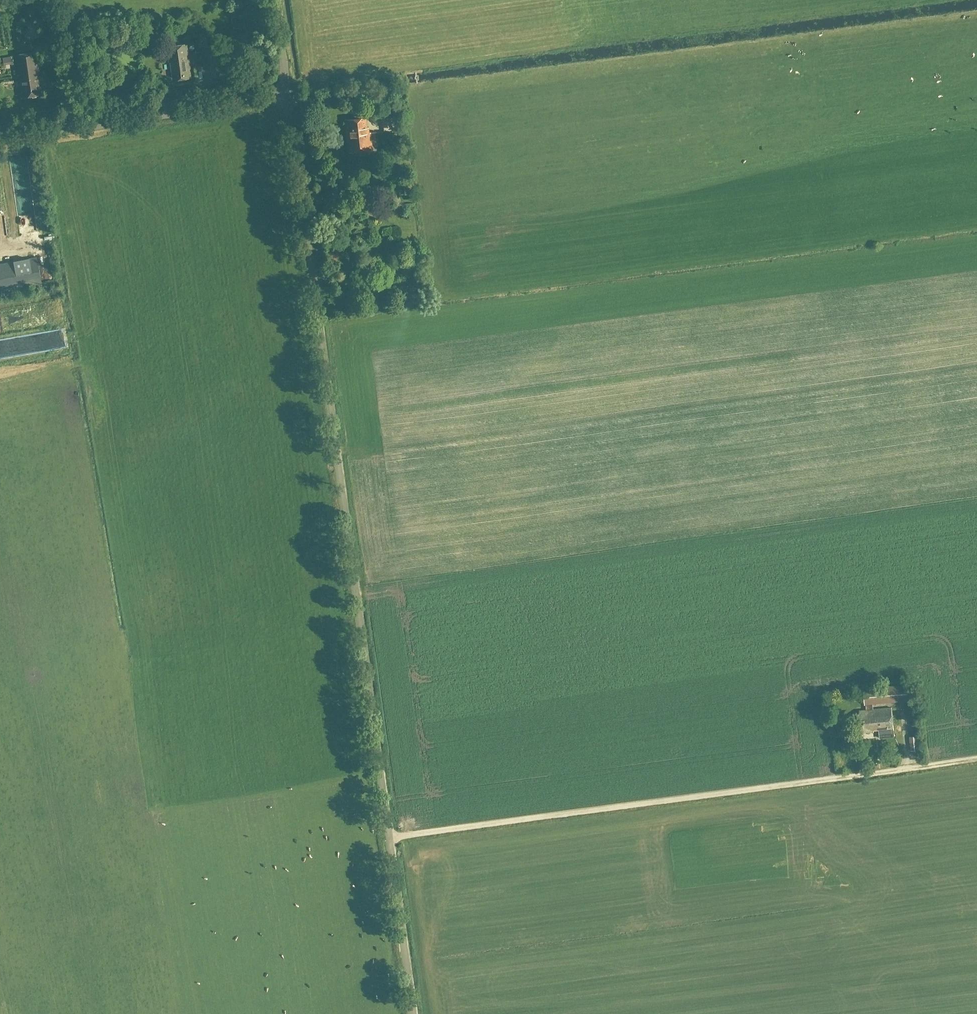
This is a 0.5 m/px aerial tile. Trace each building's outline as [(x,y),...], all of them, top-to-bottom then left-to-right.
[(26,21),(22,31),(27,40),(39,39),(43,29),(37,20),(26,21)] [(250,36),(243,36),(244,48),(251,48),(250,36)] [(191,78),(187,45),(167,47),(169,62),(171,62),(173,80),(191,78)] [(219,66),(216,47),(203,49),(205,68),(219,66)] [(13,55),(17,80),(20,80),(22,97),(40,94),(38,78),(41,78),(37,52),(13,55)] [(366,117),(345,120),(348,153),(372,150),(370,133),(367,133),(366,117)] [(0,264),(0,293),(42,285),(36,257),(0,264)] [(911,685),(864,689),(865,704),(913,700),(911,685)] [(867,711),(860,712),(862,733),(873,732),(873,731),(878,730),(879,732),(894,730),(892,708),(867,710),(867,711)] [(919,737),(910,738),(911,752),(920,751),(919,737)]
